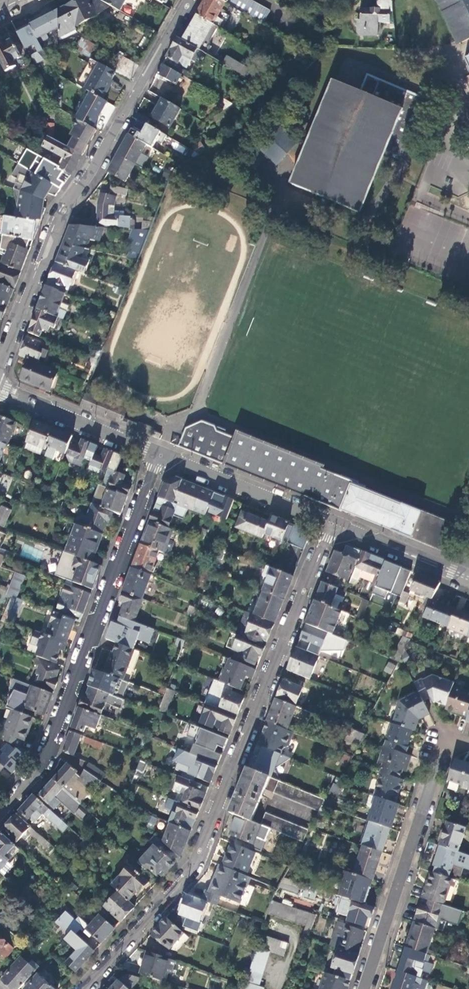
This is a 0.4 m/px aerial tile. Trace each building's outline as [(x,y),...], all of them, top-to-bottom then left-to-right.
[(58,39),(93,18),(105,8),(95,0),(78,0),(57,10),(58,29),(58,39)] [(119,10),(120,11),(126,0),(102,0),(101,0),(119,10)] [(225,2),(221,0),(204,0),(196,15),(218,27),(224,16),(219,13),(225,2)] [(242,12),(262,24),(270,11),(251,0),(221,0),(225,2),(242,12)] [(332,0),(330,0),(327,4),(336,9),(339,4),(332,0)] [(378,10),(392,10),(392,0),(379,0),(378,10)] [(456,38),(458,43),(468,38),(468,0),(438,0),(456,38)] [(378,10),(361,9),(360,21),(357,21),(356,32),(358,35),(377,36),(378,23),(388,22),(389,12),(392,12),(392,10),(378,10)] [(29,24),(39,43),(47,39),(48,37),(46,34),(58,29),(57,10),(29,24)] [(218,27),(196,15),(181,41),(204,55),(206,56),(210,48),(207,46),(218,27)] [(29,24),(16,31),(25,49),(33,44),(37,52),(28,56),(33,65),(46,58),(39,43),(29,24)] [(5,70),(15,65),(12,60),(20,56),(11,38),(7,40),(5,37),(1,39),(0,38),(0,61),(5,70)] [(75,50),(89,57),(95,44),(82,37),(75,50)] [(204,55),(181,41),(177,39),(167,58),(177,64),(183,55),(199,64),(204,55)] [(304,72),(319,56),(311,52),(298,68),(304,72)] [(130,80),(140,64),(119,53),(109,69),(116,73),(130,80)] [(222,65),(245,79),(250,70),(227,56),(222,65)] [(184,71),(165,60),(163,64),(181,75),(184,71)] [(116,73),(109,69),(99,63),(84,89),(91,92),(104,100),(110,88),(108,87),(116,73)] [(181,75),(163,64),(157,75),(176,85),(181,75)] [(424,100),(367,77),(360,92),(334,81),(295,177),(292,184),(358,211),(381,155),(399,163),(402,154),(424,100)] [(107,101),(104,100),(91,92),(76,118),(78,119),(91,126),(107,101)] [(170,127),(180,109),(163,99),(152,117),(170,127)] [(224,99),(219,108),(223,110),(232,104),(224,99)] [(151,120),(137,112),(134,118),(137,120),(147,127),(148,125),(151,120)] [(76,129),(67,146),(81,154),(95,129),(91,126),(78,119),(73,127),(76,129)] [(137,120),(129,135),(146,144),(158,151),(167,136),(148,125),(147,127),(137,120)] [(35,130),(35,136),(48,136),(52,138),(53,124),(47,124),(47,130),(35,130)] [(276,126),(258,146),(278,164),(296,144),(276,126)] [(129,135),(117,154),(134,164),(146,144),(129,135)] [(67,146),(52,138),(48,136),(43,146),(44,146),(53,151),(63,156),(65,158),(61,165),(59,168),(70,174),(81,154),(67,146)] [(53,151),(44,146),(42,150),(50,155),(53,151)] [(189,160),(199,155),(194,152),(186,157),(189,160)] [(134,164),(117,154),(107,172),(125,181),(134,164)] [(26,168),(40,177),(47,165),(33,156),(26,168)] [(18,164),(11,175),(17,179),(12,187),(15,203),(16,207),(18,207),(17,217),(30,220),(40,219),(44,208),(45,208),(42,206),(47,193),(54,195),(59,188),(40,177),(26,168),(18,164)] [(164,193),(168,183),(163,180),(159,191),(164,193)] [(128,189),(111,185),(110,191),(127,195),(128,189)] [(97,225),(129,227),(130,216),(123,216),(123,212),(113,211),(114,205),(116,195),(101,192),(99,204),(97,225)] [(5,215),(1,235),(2,235),(30,240),(32,240),(40,219),(30,220),(17,217),(13,217),(5,215)] [(87,219),(74,217),(70,225),(87,226),(87,219)] [(105,228),(87,226),(70,225),(63,244),(85,249),(90,239),(100,240),(105,228)] [(137,260),(149,230),(138,230),(126,258),(137,260)] [(28,251),(26,250),(30,240),(2,235),(0,248),(0,249),(3,250),(1,254),(0,253),(0,262),(2,263),(20,270),(28,251)] [(75,271),(88,276),(93,264),(85,260),(89,250),(85,249),(63,244),(55,263),(75,271)] [(20,270),(2,263),(0,267),(0,284),(13,289),(20,270)] [(75,271),(55,263),(47,286),(66,294),(75,271)] [(6,308),(13,289),(0,284),(0,306),(6,308)] [(58,318),(63,320),(67,310),(60,307),(61,305),(67,308),(72,296),(66,294),(47,286),(37,309),(58,318)] [(58,318),(37,309),(28,333),(39,337),(40,334),(43,335),(45,329),(47,330),(49,326),(54,328),(58,318)] [(40,343),(26,337),(19,355),(29,359),(38,363),(40,357),(42,354),(44,355),(45,351),(41,350),(42,347),(39,346),(40,343)] [(91,358),(98,360),(104,345),(98,342),(91,358)] [(84,382),(89,384),(98,360),(91,358),(88,364),(91,365),(84,382)] [(38,363),(29,359),(21,379),(50,391),(58,371),(38,363)] [(126,411),(84,395),(80,407),(150,435),(153,427),(144,424),(143,426),(123,418),(126,411)] [(0,417),(0,443),(6,445),(6,446),(16,423),(0,417)] [(34,421),(24,449),(41,456),(43,449),(45,450),(53,429),(34,421)] [(411,536),(446,550),(456,525),(402,504),(401,505),(351,485),(352,482),(321,470),(322,468),(237,434),(235,439),(217,432),(214,427),(202,422),(186,428),(178,446),(225,464),(343,511),(343,509),(392,529),(391,531),(410,538),(411,536)] [(53,429),(45,450),(43,455),(62,463),(72,436),(53,429)] [(91,444),(81,440),(78,448),(71,445),(64,463),(66,465),(69,467),(71,468),(73,469),(69,479),(76,482),(78,477),(82,466),(85,458),(91,444)] [(98,447),(91,444),(85,458),(92,461),(88,470),(99,474),(101,469),(106,472),(114,453),(105,449),(101,459),(94,456),(98,447)] [(114,453),(106,472),(101,486),(109,489),(128,496),(131,487),(122,483),(125,476),(111,470),(118,455),(114,453)] [(87,468),(82,466),(78,477),(83,479),(87,468)] [(165,483),(159,498),(174,503),(183,480),(176,478),(165,483)] [(183,480),(174,503),(183,507),(192,484),(183,480)] [(215,493),(192,484),(183,507),(188,509),(206,515),(215,493)] [(128,496),(109,489),(101,507),(113,512),(121,515),(128,496)] [(234,501),(225,497),(222,503),(214,500),(209,512),(227,519),(234,501)] [(150,521),(169,528),(174,516),(184,519),(188,509),(183,507),(174,503),(159,498),(150,521)] [(77,525),(102,534),(107,522),(109,523),(113,512),(101,507),(93,504),(87,518),(81,516),(77,525)] [(4,527),(11,511),(1,507),(0,510),(0,526),(4,527)] [(264,534),(268,523),(243,512),(236,528),(262,538),(264,534)] [(289,523),(271,516),(268,523),(264,534),(282,541),(289,523)] [(165,553),(174,530),(169,528),(150,521),(141,544),(159,551),(165,553)] [(102,534),(77,525),(67,553),(76,557),(92,563),(102,534)] [(207,531),(201,528),(196,538),(203,541),(207,531)] [(275,542),(266,565),(266,566),(284,572),(293,549),(275,542)] [(159,551),(141,544),(133,568),(151,574),(159,551)] [(335,551),(327,572),(348,580),(356,560),(358,561),(362,551),(347,545),(346,546),(343,552),(348,554),(347,556),(335,551)] [(229,551),(220,547),(211,570),(219,574),(229,551)] [(362,551),(358,561),(355,567),(378,576),(385,561),(362,551)] [(92,590),(101,566),(92,563),(76,557),(73,567),(74,567),(72,571),(77,573),(73,582),(92,590)] [(405,569),(385,561),(378,576),(376,581),(381,583),(390,587),(392,583),(391,583),(394,576),(401,579),(405,569)] [(284,599),(293,576),(284,572),(266,566),(262,576),(268,579),(263,591),(264,592),(284,599)] [(153,575),(151,574),(133,568),(124,591),(144,599),(153,575)] [(25,577),(14,573),(5,595),(10,597),(16,600),(17,598),(25,577)] [(440,583),(417,574),(410,590),(432,598),(440,583)] [(80,622),(91,594),(72,587),(73,582),(67,580),(55,612),(69,617),(68,618),(75,620),(80,622)] [(338,588),(323,582),(316,601),(330,606),(334,596),(338,588)] [(400,598),(404,586),(399,584),(395,596),(400,598)] [(346,592),(338,588),(334,596),(343,599),(346,592)] [(144,599),(124,591),(120,601),(121,601),(125,603),(124,605),(120,617),(134,622),(135,622),(144,599)] [(274,622),(284,599),(264,592),(255,615),(274,622)] [(8,620),(16,600),(10,597),(1,620),(7,622),(8,620)] [(423,605),(427,607),(431,600),(427,597),(423,605)] [(23,600),(17,598),(16,600),(8,620),(14,622),(23,600)] [(427,607),(422,617),(447,627),(454,609),(448,606),(450,602),(440,598),(438,602),(431,600),(427,607)] [(369,601),(364,599),(357,617),(361,619),(369,601)] [(330,606),(316,601),(306,624),(320,630),(324,631),(331,634),(340,610),(330,606)] [(447,627),(446,629),(466,637),(468,630),(468,611),(462,609),(461,612),(454,609),(447,627)] [(254,614),(247,611),(239,629),(247,631),(254,614)] [(66,642),(75,620),(68,618),(69,617),(55,612),(46,634),(66,642)] [(267,641),(274,622),(255,615),(254,614),(247,631),(239,629),(237,634),(240,635),(262,645),(264,640),(267,641)] [(134,622),(120,617),(118,616),(117,621),(113,620),(106,639),(118,643),(125,646),(125,645),(134,622)] [(320,630),(306,624),(297,648),(311,653),(317,641),(313,639),(315,636),(317,637),(320,630)] [(66,642),(46,634),(36,630),(31,644),(38,646),(39,649),(36,656),(37,657),(56,664),(59,656),(57,655),(60,650),(63,651),(66,642)] [(233,633),(227,646),(234,649),(240,635),(237,634),(233,633)] [(261,655),(265,646),(262,645),(240,635),(234,649),(243,652),(240,659),(256,665),(260,654),(261,655)] [(410,639),(403,636),(393,659),(398,662),(410,639)] [(135,649),(125,645),(125,646),(118,643),(111,661),(109,661),(104,673),(124,680),(135,649)] [(311,653),(297,648),(287,671),(310,680),(319,656),(311,653)] [(60,665),(56,664),(37,657),(34,664),(39,666),(36,674),(37,674),(35,681),(38,682),(37,685),(54,691),(58,681),(55,680),(60,665)] [(255,669),(229,659),(220,682),(233,687),(240,690),(246,676),(252,678),(255,669)] [(398,662),(393,659),(391,659),(387,667),(388,668),(393,670),(398,662)] [(386,683),(393,670),(388,668),(381,681),(386,683)] [(94,669),(90,681),(95,682),(93,687),(123,699),(129,682),(124,680),(104,673),(94,669)] [(422,679),(414,683),(418,691),(423,702),(431,697),(434,702),(447,706),(454,685),(455,683),(433,676),(423,681),(422,679)] [(23,713),(24,708),(45,716),(53,695),(13,678),(10,688),(15,690),(11,700),(10,699),(7,707),(13,709),(23,713)] [(220,682),(214,680),(205,703),(218,708),(237,716),(244,697),(231,692),(233,687),(220,682)] [(302,688),(284,680),(276,699),(294,707),(302,688)] [(454,685),(447,706),(446,708),(468,716),(468,713),(468,691),(454,685)] [(86,698),(84,697),(80,708),(92,712),(101,715),(109,718),(112,709),(110,708),(111,705),(121,709),(125,700),(123,699),(93,687),(91,686),(86,698)] [(175,691),(167,688),(164,695),(158,711),(166,714),(175,691)] [(429,713),(423,702),(418,691),(399,701),(394,715),(414,729),(418,718),(429,713)] [(294,707),(276,699),(267,722),(287,730),(296,707),(294,707)] [(84,732),(86,725),(92,712),(80,708),(72,727),(84,732)] [(229,735),(237,716),(218,708),(214,718),(216,719),(212,727),(220,730),(219,731),(229,735)] [(23,713),(13,709),(4,733),(2,732),(0,738),(20,748),(23,741),(25,741),(33,717),(23,713)] [(95,729),(101,715),(92,712),(86,725),(95,729)] [(414,729),(394,715),(392,724),(412,731),(413,731),(414,729)] [(287,730),(267,722),(257,745),(280,755),(283,748),(288,746),(293,733),(287,730)] [(412,731),(392,724),(391,723),(383,747),(404,754),(412,731)] [(200,758),(217,765),(221,756),(214,753),(217,747),(224,749),(228,739),(191,724),(186,737),(197,741),(195,746),(193,745),(190,754),(200,758)] [(366,734),(350,728),(345,740),(359,746),(366,734)] [(91,739),(71,731),(63,752),(73,756),(80,738),(84,740),(84,741),(89,743),(91,739)] [(102,743),(91,739),(89,743),(101,748),(102,743)] [(19,766),(17,764),(25,756),(17,749),(15,750),(9,744),(3,751),(3,752),(1,754),(4,756),(0,760),(0,762),(12,773),(19,766)] [(280,755),(257,745),(248,769),(260,774),(260,773),(269,777),(269,778),(271,779),(280,755)] [(404,754),(383,747),(378,761),(384,763),(380,773),(403,781),(410,756),(404,754)] [(447,779),(461,784),(460,786),(468,789),(468,762),(456,757),(454,758),(447,779)] [(210,783),(217,765),(200,758),(195,770),(201,772),(198,779),(210,783)] [(89,761),(84,770),(101,781),(105,773),(89,761)] [(140,761),(136,770),(142,772),(146,763),(140,761)] [(101,781),(84,770),(81,776),(77,773),(78,773),(69,764),(54,780),(71,796),(75,799),(81,804),(101,781)] [(260,774),(248,769),(230,813),(237,816),(251,822),(251,821),(269,778),(269,777),(260,773),(260,774)] [(380,773),(373,796),(377,798),(396,804),(403,781),(380,773)] [(181,804),(199,811),(202,803),(206,793),(201,791),(203,786),(179,776),(174,790),(182,794),(180,799),(182,800),(181,804)] [(54,809),(61,802),(70,810),(72,808),(77,813),(83,806),(81,804),(75,799),(71,796),(54,780),(40,796),(54,809)] [(322,806),(325,800),(278,781),(273,793),(319,811),(322,806)] [(373,796),(367,794),(359,818),(370,821),(377,798),(373,796)] [(68,827),(33,795),(19,811),(28,820),(29,819),(34,823),(43,814),(63,832),(68,827)] [(180,803),(168,798),(167,802),(179,807),(180,803)] [(374,823),(390,828),(398,805),(396,804),(377,798),(370,821),(374,823)] [(195,820),(199,811),(181,804),(180,803),(179,807),(172,824),(184,829),(188,817),(195,820)] [(328,808),(322,806),(319,811),(317,815),(324,818),(328,808)] [(28,820),(19,811),(17,813),(26,822),(28,820)] [(26,822),(17,813),(3,829),(17,842),(27,831),(44,846),(48,842),(26,822)] [(303,842),(309,830),(266,813),(261,825),(262,825),(303,842)] [(158,818),(152,816),(146,828),(151,832),(158,818)] [(261,825),(251,821),(251,822),(237,816),(230,835),(254,845),(262,825),(261,825)] [(372,847),(383,851),(390,828),(374,823),(370,821),(363,844),(364,845),(372,847)] [(447,822),(439,846),(458,852),(466,828),(447,822)] [(180,857),(191,831),(184,829),(172,824),(163,842),(180,857)] [(0,831),(0,832),(0,869),(8,860),(8,858),(5,856),(12,849),(24,860),(27,856),(0,831)] [(155,847),(139,863),(147,870),(149,868),(157,876),(162,870),(165,873),(180,857),(163,842),(156,837),(151,842),(155,847)] [(260,854),(232,843),(223,866),(246,875),(247,872),(252,874),(260,854)] [(373,879),(383,851),(372,847),(364,845),(354,873),(373,879)] [(439,846),(433,867),(435,867),(433,873),(453,880),(459,881),(464,869),(468,870),(468,856),(458,852),(439,846)] [(131,865),(112,886),(116,890),(118,891),(119,891),(129,901),(139,890),(141,892),(150,883),(131,865)] [(214,905),(217,906),(221,898),(240,904),(252,877),(246,875),(223,866),(220,865),(209,892),(205,891),(201,900),(209,903),(214,905)] [(354,874),(354,873),(345,870),(338,894),(346,897),(346,896),(354,874)] [(431,872),(423,898),(426,899),(445,905),(453,880),(433,873),(431,872)] [(373,880),(354,874),(346,896),(365,903),(373,880)] [(299,882),(284,877),(281,883),(297,888),(299,882)] [(318,888),(308,885),(306,891),(316,894),(318,888)] [(39,900),(46,892),(43,889),(32,901),(36,904),(39,900)] [(118,891),(116,890),(96,912),(100,915),(105,919),(111,913),(104,907),(118,891)] [(121,922),(135,906),(129,901),(119,891),(118,891),(104,907),(111,913),(121,922)] [(184,927),(198,932),(205,912),(209,903),(201,900),(187,895),(178,922),(185,924),(184,927)] [(274,895),(272,900),(288,905),(290,900),(274,895)] [(423,906),(420,905),(415,922),(435,929),(443,932),(447,922),(458,926),(463,912),(445,905),(426,899),(423,906)] [(57,916),(39,900),(36,904),(53,921),(57,916)] [(371,917),(375,907),(353,900),(347,920),(366,926),(369,916),(371,917)] [(270,913),(305,925),(309,913),(275,901),(270,913)] [(209,903),(205,912),(211,914),(214,905),(209,903)] [(84,917),(90,923),(96,916),(90,911),(84,917)] [(69,934),(72,931),(78,924),(65,912),(56,923),(69,934)] [(316,915),(310,913),(303,934),(309,936),(316,915)] [(100,915),(90,927),(88,925),(85,928),(83,926),(82,927),(80,929),(90,938),(92,935),(101,943),(115,928),(105,919),(100,915)] [(185,933),(167,916),(152,932),(170,949),(185,933)] [(4,960),(23,941),(0,920),(0,956),(4,960)] [(338,921),(330,945),(339,948),(359,955),(361,947),(358,946),(364,931),(345,925),(346,924),(338,921)] [(415,922),(407,947),(427,954),(428,950),(435,929),(415,922)] [(80,929),(82,927),(78,924),(72,931),(76,934),(80,929)] [(75,972),(94,951),(76,934),(72,931),(69,934),(64,939),(68,942),(80,953),(75,958),(69,958),(65,963),(75,972)] [(271,951),(284,956),(289,943),(262,934),(257,947),(271,951)] [(257,947),(257,949),(246,983),(260,986),(271,951),(257,947)] [(407,947),(399,971),(409,975),(413,965),(416,966),(418,961),(424,963),(427,954),(407,947)] [(339,948),(338,952),(333,968),(336,969),(334,975),(351,981),(359,955),(339,948)] [(171,958),(170,958),(148,951),(140,974),(152,978),(163,981),(171,958)] [(20,957),(6,972),(8,974),(2,980),(8,985),(12,988),(19,988),(39,967),(32,960),(29,964),(20,957)] [(428,981),(409,975),(399,971),(393,988),(425,988),(428,981)] [(326,973),(321,988),(346,988),(348,988),(351,981),(334,975),(326,973)] [(140,978),(126,974),(112,988),(130,988),(140,978)] [(52,988),(55,984),(52,981),(49,985),(38,975),(25,988),(54,988),(52,988)] [(163,981),(152,978),(150,984),(167,988),(175,988),(177,985),(163,981)]
